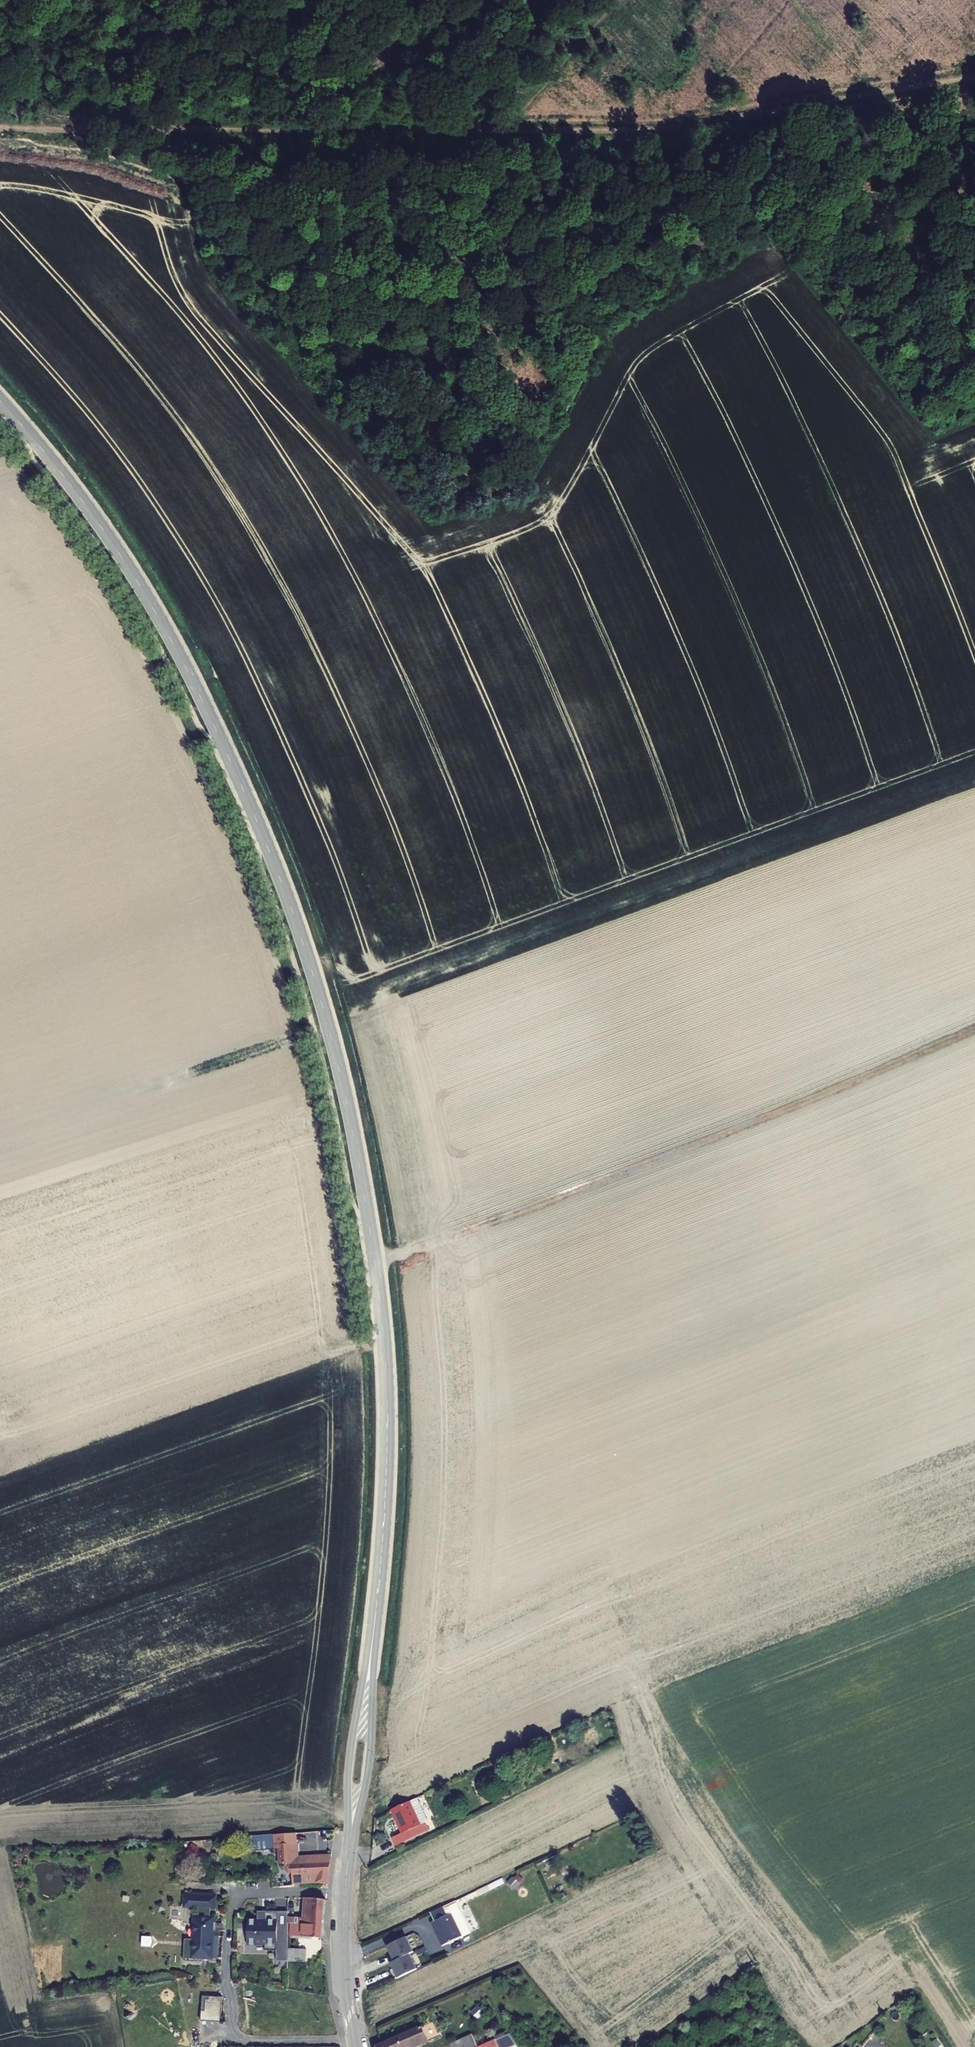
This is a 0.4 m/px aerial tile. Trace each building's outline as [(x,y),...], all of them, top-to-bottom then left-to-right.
[(413,1798),(387,1810),(399,1834),(390,1839),(393,1847),(426,1832),(422,1823),(423,1820),(413,1798)] [(303,1856),(302,1842),(283,1843),(284,1862),(287,1862),(287,1866),(293,1871),(297,1871),(298,1885),(299,1885),(321,1883),(333,1884),(336,1854),(303,1856)] [(212,1894),(190,1893),(190,1896),(183,1896),(183,1907),(197,1907),(197,1916),(193,1916),(192,1940),(184,1939),(184,1962),(202,1962),(202,1958),(217,1959),(218,1936),(212,1936),(213,1931),(215,1931),(215,1922),(213,1922),(213,1917),(209,1917),(210,1908),(213,1908),(214,1897),(212,1897),(212,1894)] [(311,1897),(308,1897),(307,1917),(293,1916),(293,1921),(297,1921),(308,1922),(308,1920),(319,1921),(319,1924),(329,1925),(331,1900),(319,1897),(314,1897),(311,1897)] [(449,1903),(426,1914),(430,1923),(427,1924),(438,1947),(466,1934),(455,1911),(453,1912),(449,1903)] [(282,1949),(282,1910),(269,1910),(269,1918),(252,1918),(252,1942),(269,1943),(269,1949),(282,1949)] [(297,1921),(295,1935),(328,1937),(329,1925),(319,1924),(319,1921),(308,1920),(308,1922),(297,1921)] [(410,1952),(403,1936),(383,1946),(391,1961),(387,1963),(394,1978),(414,1968),(406,1953),(410,1952)] [(293,1948),(292,1960),(311,1961),(311,1948),(293,1948)] [(220,2022),(221,1997),(208,1997),(207,2000),(204,2000),(204,2012),(200,2011),(200,2021),(220,2022)] [(378,2046),(427,2046),(433,2044),(426,2025),(378,2046)] [(459,2046),(476,2046),(484,2043),(477,2031),(456,2041),(459,2046)] [(505,2034),(484,2043),(476,2046),(504,2046),(502,2044),(508,2042),(505,2034)]
